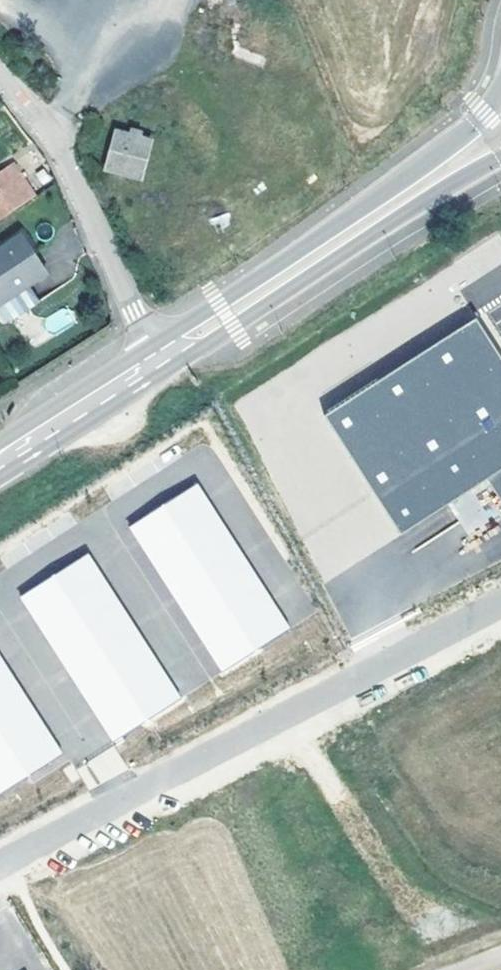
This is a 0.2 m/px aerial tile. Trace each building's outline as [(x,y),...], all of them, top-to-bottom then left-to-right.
[(129,135),(117,133),(109,168),(141,177),(150,141),(140,138),(141,131),(131,128),(129,135)] [(1,219),(34,197),(14,166),(0,175),(0,218),(1,219)] [(5,318),(10,319),(38,299),(27,283),(46,271),(21,234),(0,248),(0,311),(5,318)] [(476,318),(324,417),(400,535),(487,480),(500,502),(500,357),(476,318)] [(194,475),(127,519),(226,668),(293,623),(194,475)] [(88,555),(18,597),(115,744),(183,698),(88,555)] [(67,754),(0,651),(0,797),(67,754)] [(114,747),(88,761),(98,780),(125,767),(114,747)]
